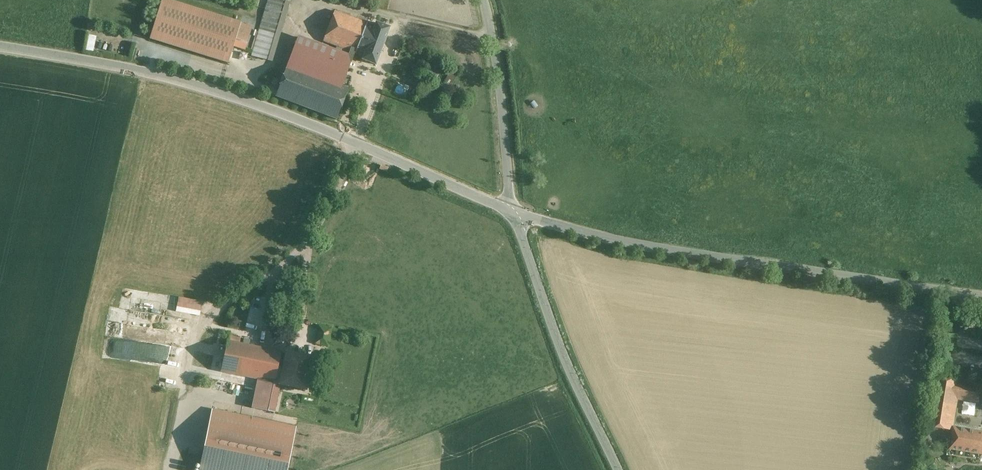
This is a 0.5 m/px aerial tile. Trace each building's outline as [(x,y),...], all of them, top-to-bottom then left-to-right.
[(167,0),(162,0),(150,39),(228,64),(236,39),(241,23),(167,0)] [(279,0),(268,0),(267,4),(283,9),(286,2),(279,0)] [(267,4),(252,56),(268,61),(283,9),(267,4)] [(366,23),(335,11),(323,41),(337,46),(355,53),(366,23)] [(251,26),(241,23),(236,39),(246,42),(251,26)] [(375,27),(366,23),(355,53),(363,56),(362,60),(375,65),(390,28),(376,23),(375,27)] [(89,34),(86,50),(93,51),(97,36),(89,34)] [(335,52),(297,38),(275,96),(336,120),(348,89),(342,86),(355,53),(337,46),(335,52)] [(449,89),(460,71),(452,67),(442,85),(449,89)] [(178,298),(177,307),(201,311),(203,302),(178,298)] [(331,329),(319,327),(316,344),(327,346),(331,329)] [(281,352),(227,341),(220,372),(258,380),(275,383),(281,352)] [(312,357),(286,352),(286,353),(281,352),(275,383),(280,384),(286,385),(286,386),(305,390),(312,357)] [(961,382),(935,378),(927,427),(950,430),(949,433),(952,433),(953,427),(958,400),(961,382)] [(275,383),(258,380),(252,407),(274,412),(280,384),(275,383)] [(981,386),(961,382),(958,400),(979,403),(981,386)] [(212,409),(200,469),(287,469),(296,426),(212,409)] [(953,427),(952,433),(950,449),(981,455),(981,432),(953,427)]
